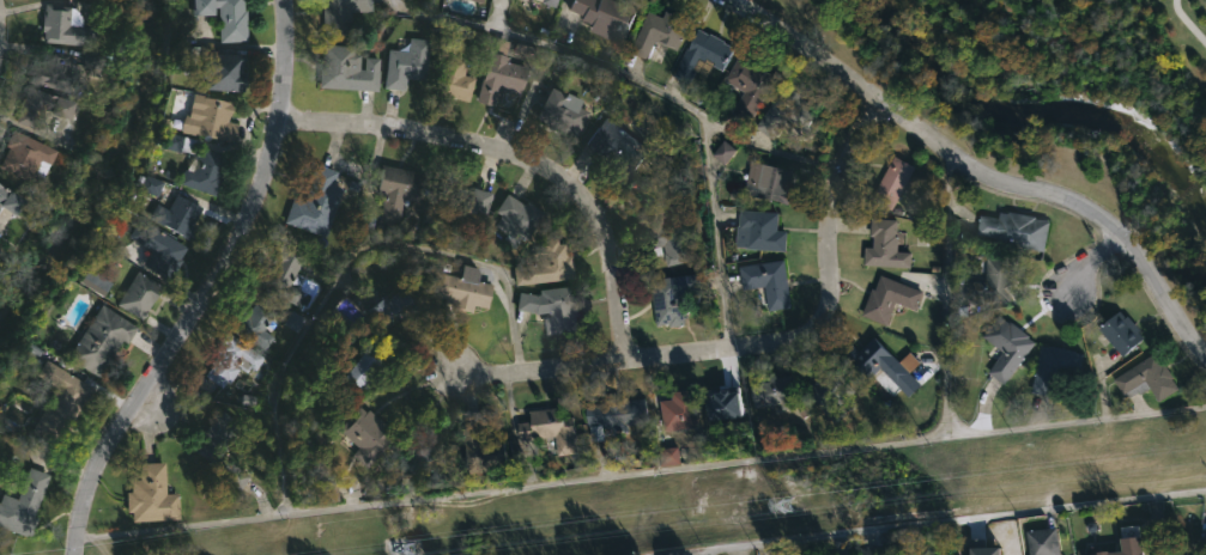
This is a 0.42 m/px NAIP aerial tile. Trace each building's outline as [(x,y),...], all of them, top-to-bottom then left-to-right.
[(192,17),(192,0),(244,0),(244,7),(244,11),(247,11),(248,42),(219,43),(219,25),(223,25),(223,17),(192,17)] [(321,35),(319,0),(370,0),(370,11),(349,12),(350,33),(321,35)] [(622,4),(623,0),(635,0),(643,4),(625,45),(592,30),(593,25),(582,20),(584,16),(570,8),(574,0),(614,0),(622,4)] [(78,19),(78,26),(92,29),(91,47),(38,42),(38,32),(37,32),(38,19),(41,19),(41,5),(68,8),(74,13),(78,19)] [(646,11),(661,17),(663,12),(686,23),(674,51),(653,42),(644,61),(626,53),(646,11)] [(699,31),(731,48),(717,71),(699,60),(685,84),(669,75),(696,29),(699,31)] [(489,36),(471,30),(466,46),(484,52),(489,36)] [(431,39),(426,79),(407,77),(405,91),(386,90),(389,49),(411,51),(412,38),(431,39)] [(504,55),(508,42),(495,38),(491,52),(504,55)] [(376,71),(375,91),(317,87),(320,44),(346,47),(346,55),(376,59),(375,71),(376,71)] [(247,53),(246,92),(199,91),(199,62),(195,62),(195,68),(192,68),(192,63),(189,63),(189,67),(175,66),(176,45),(207,47),(207,51),(247,53)] [(73,57),(62,92),(28,83),(32,65),(36,66),(41,47),(73,57)] [(531,67),(522,92),(501,85),(495,104),(478,99),(492,51),(510,57),(509,61),(531,67)] [(94,67),(95,52),(82,52),(82,67),(94,67)] [(472,79),(466,103),(430,93),(441,54),(465,60),(461,75),(472,79)] [(774,75),(745,124),(728,114),(740,92),(721,81),(738,54),(774,75)] [(816,111),(801,133),(784,120),(770,140),(752,127),(781,85),(816,111)] [(30,86),(79,104),(73,121),(47,111),(40,130),(17,122),(20,112),(18,111),(30,86)] [(564,96),(568,97),(570,93),(584,100),(581,106),(592,112),(580,138),(559,128),(558,129),(546,124),(547,122),(538,117),(553,87),(565,93),(564,96)] [(237,140),(236,144),(183,133),(190,92),(234,102),(230,121),(240,123),(237,140)] [(650,148),(629,178),(611,166),(612,164),(584,145),(604,116),(650,148)] [(25,182),(0,170),(0,163),(7,147),(5,145),(12,129),(57,152),(51,165),(41,159),(32,177),(28,176),(25,182)] [(162,130),(204,140),(201,146),(226,153),(216,196),(180,188),(183,169),(190,170),(194,154),(165,148),(166,145),(159,142),(162,130)] [(710,156),(723,165),(735,150),(722,140),(710,156)] [(902,189),(890,211),(869,200),(892,157),(913,167),(902,189)] [(788,191),(784,205),(740,194),(749,161),(790,171),(786,190),(788,191)] [(343,188),(326,234),(285,220),(292,196),(304,201),(316,164),(337,171),(332,184),(343,188)] [(426,177),(420,201),(406,197),(399,225),(380,221),(387,191),(377,189),(382,165),(413,171),(412,173),(426,177)] [(690,211),(640,225),(635,209),(644,206),(642,196),(649,195),(644,178),(678,169),(690,211)] [(162,182),(145,175),(140,190),(157,196),(162,182)] [(18,216),(0,204),(0,183),(28,202),(18,216)] [(462,194),(469,195),(471,188),(490,194),(484,215),(472,212),(468,225),(434,214),(442,184),(463,190),(462,194)] [(204,209),(188,238),(152,218),(159,205),(169,209),(177,194),(204,209)] [(521,202),(525,205),(527,202),(544,213),(528,239),(517,233),(515,239),(495,226),(502,216),(495,213),(507,194),(521,202)] [(775,226),(775,232),(783,232),(782,251),(733,248),(734,226),(737,226),(738,211),(776,213),(775,226)] [(1006,213),(1034,216),(1032,220),(1047,222),(1042,256),(992,246),(993,238),(975,234),(978,216),(996,220),(998,213),(1006,214),(1006,213)] [(170,279),(169,281),(144,267),(153,251),(128,236),(139,218),(189,248),(170,279)] [(896,236),(895,252),(909,252),(908,268),(862,264),(862,249),(871,249),(871,236),(867,236),(868,219),(895,221),(895,236),(896,236)] [(685,227),(687,239),(697,238),(701,258),(672,266),(672,267),(656,272),(653,256),(667,252),(665,245),(650,249),(647,231),(667,226),(668,231),(685,227)] [(554,242),(554,244),(563,243),(563,256),(570,255),(571,280),(517,283),(515,266),(531,264),(529,245),(535,245),(534,240),(554,239),(554,242)] [(297,305),(261,288),(274,262),(272,261),(279,246),(303,258),(290,285),(303,292),(297,305)] [(111,283),(103,298),(78,281),(95,252),(109,261),(99,276),(111,283)] [(1011,280),(1010,301),(963,298),(964,280),(983,281),(984,258),(1012,260),(1011,279),(1011,280)] [(786,286),(788,307),(765,311),(763,286),(740,289),(737,266),(782,260),(786,286)] [(480,275),(479,280),(495,283),(489,307),(475,304),(474,310),(454,305),(455,300),(432,294),(437,270),(457,275),(457,278),(461,279),(465,267),(481,270),(480,275)] [(150,311),(144,319),(119,305),(139,270),(164,286),(150,311)] [(685,323),(685,325),(675,327),(671,327),(669,323),(657,325),(652,278),(699,272),(702,292),(681,294),(685,323)] [(897,282),(921,291),(913,310),(893,301),(884,324),(859,315),(869,288),(873,289),(879,275),(897,282)] [(576,286),(580,315),(575,315),(576,330),(549,333),(547,318),(551,318),(551,312),(541,313),(516,310),(520,292),(540,294),(540,289),(576,286)] [(402,287),(419,307),(399,323),(396,321),(383,331),(366,311),(386,295),(388,298),(402,287)] [(272,312),(259,330),(269,337),(261,348),(226,325),(238,309),(244,312),(253,299),(272,312)] [(137,330),(129,342),(125,340),(102,377),(69,358),(102,304),(139,327),(137,330)] [(1117,311),(1122,317),(1126,315),(1138,329),(1135,331),(1141,339),(1120,356),(1097,329),(1117,311)] [(996,315),(1007,322),(1008,321),(1028,335),(1026,337),(1032,342),(1001,384),(986,372),(1000,352),(980,336),(996,315)] [(259,355),(251,367),(246,364),(242,368),(234,362),(231,366),(236,368),(222,390),(201,376),(210,364),(207,362),(216,350),(213,349),(218,343),(216,342),(223,331),(259,355)] [(869,336),(907,372),(895,385),(877,367),(861,384),(847,370),(849,367),(837,355),(848,343),(855,350),(869,336)] [(392,355),(364,392),(340,373),(358,349),(366,355),(375,343),(392,355)] [(1038,344),(1047,347),(1047,344),(1080,354),(1074,382),(1052,377),(1048,396),(1028,392),(1038,344)] [(1153,352),(1171,377),(1170,378),(1176,389),(1157,402),(1147,388),(1138,395),(1137,392),(1126,400),(1111,378),(1153,352)] [(89,389),(53,450),(36,440),(37,437),(28,431),(62,372),(89,389)] [(787,373),(793,407),(777,409),(776,403),(752,407),(749,384),(770,380),(769,377),(787,373)] [(693,427),(661,431),(657,401),(668,400),(668,391),(689,389),(693,427)] [(706,391),(707,420),(741,419),(740,390),(706,391)] [(618,395),(619,401),(643,400),(644,423),(625,426),(626,431),(610,432),(610,427),(600,428),(600,423),(586,425),(583,404),(601,403),(600,397),(618,395)] [(359,403),(369,411),(371,409),(398,431),(366,468),(352,456),(360,446),(339,428),(359,403)] [(554,407),(556,415),(560,414),(560,417),(570,416),(570,417),(571,417),(575,453),(554,456),(552,437),(545,437),(545,434),(515,438),(514,423),(528,421),(527,410),(554,407)] [(219,410),(240,423),(212,464),(192,451),(201,438),(199,437),(205,428),(204,427),(211,416),(213,417),(219,410)] [(477,426),(478,441),(501,440),(502,461),(461,464),(457,427),(477,426)] [(404,474),(402,474),(402,459),(406,459),(406,445),(413,445),(413,434),(428,434),(428,427),(444,427),(447,470),(414,470),(414,474),(404,474)] [(660,465),(678,464),(677,447),(659,448),(660,465)] [(243,486),(242,487),(236,483),(237,482),(220,471),(230,456),(253,469),(243,486)] [(168,483),(169,493),(182,493),(183,519),(135,522),(134,512),(129,512),(128,492),(133,492),(133,478),(143,478),(141,463),(166,462),(168,483)] [(26,536),(0,526),(0,499),(2,492),(17,498),(30,465),(49,474),(26,536)] [(1139,550),(1140,554),(1085,554),(1093,554),(1092,551),(1104,550),(1104,553),(1119,550),(1116,529),(1137,526),(1139,550)] [(1054,527),(1056,554),(1026,554),(1024,531),(1054,527)]
